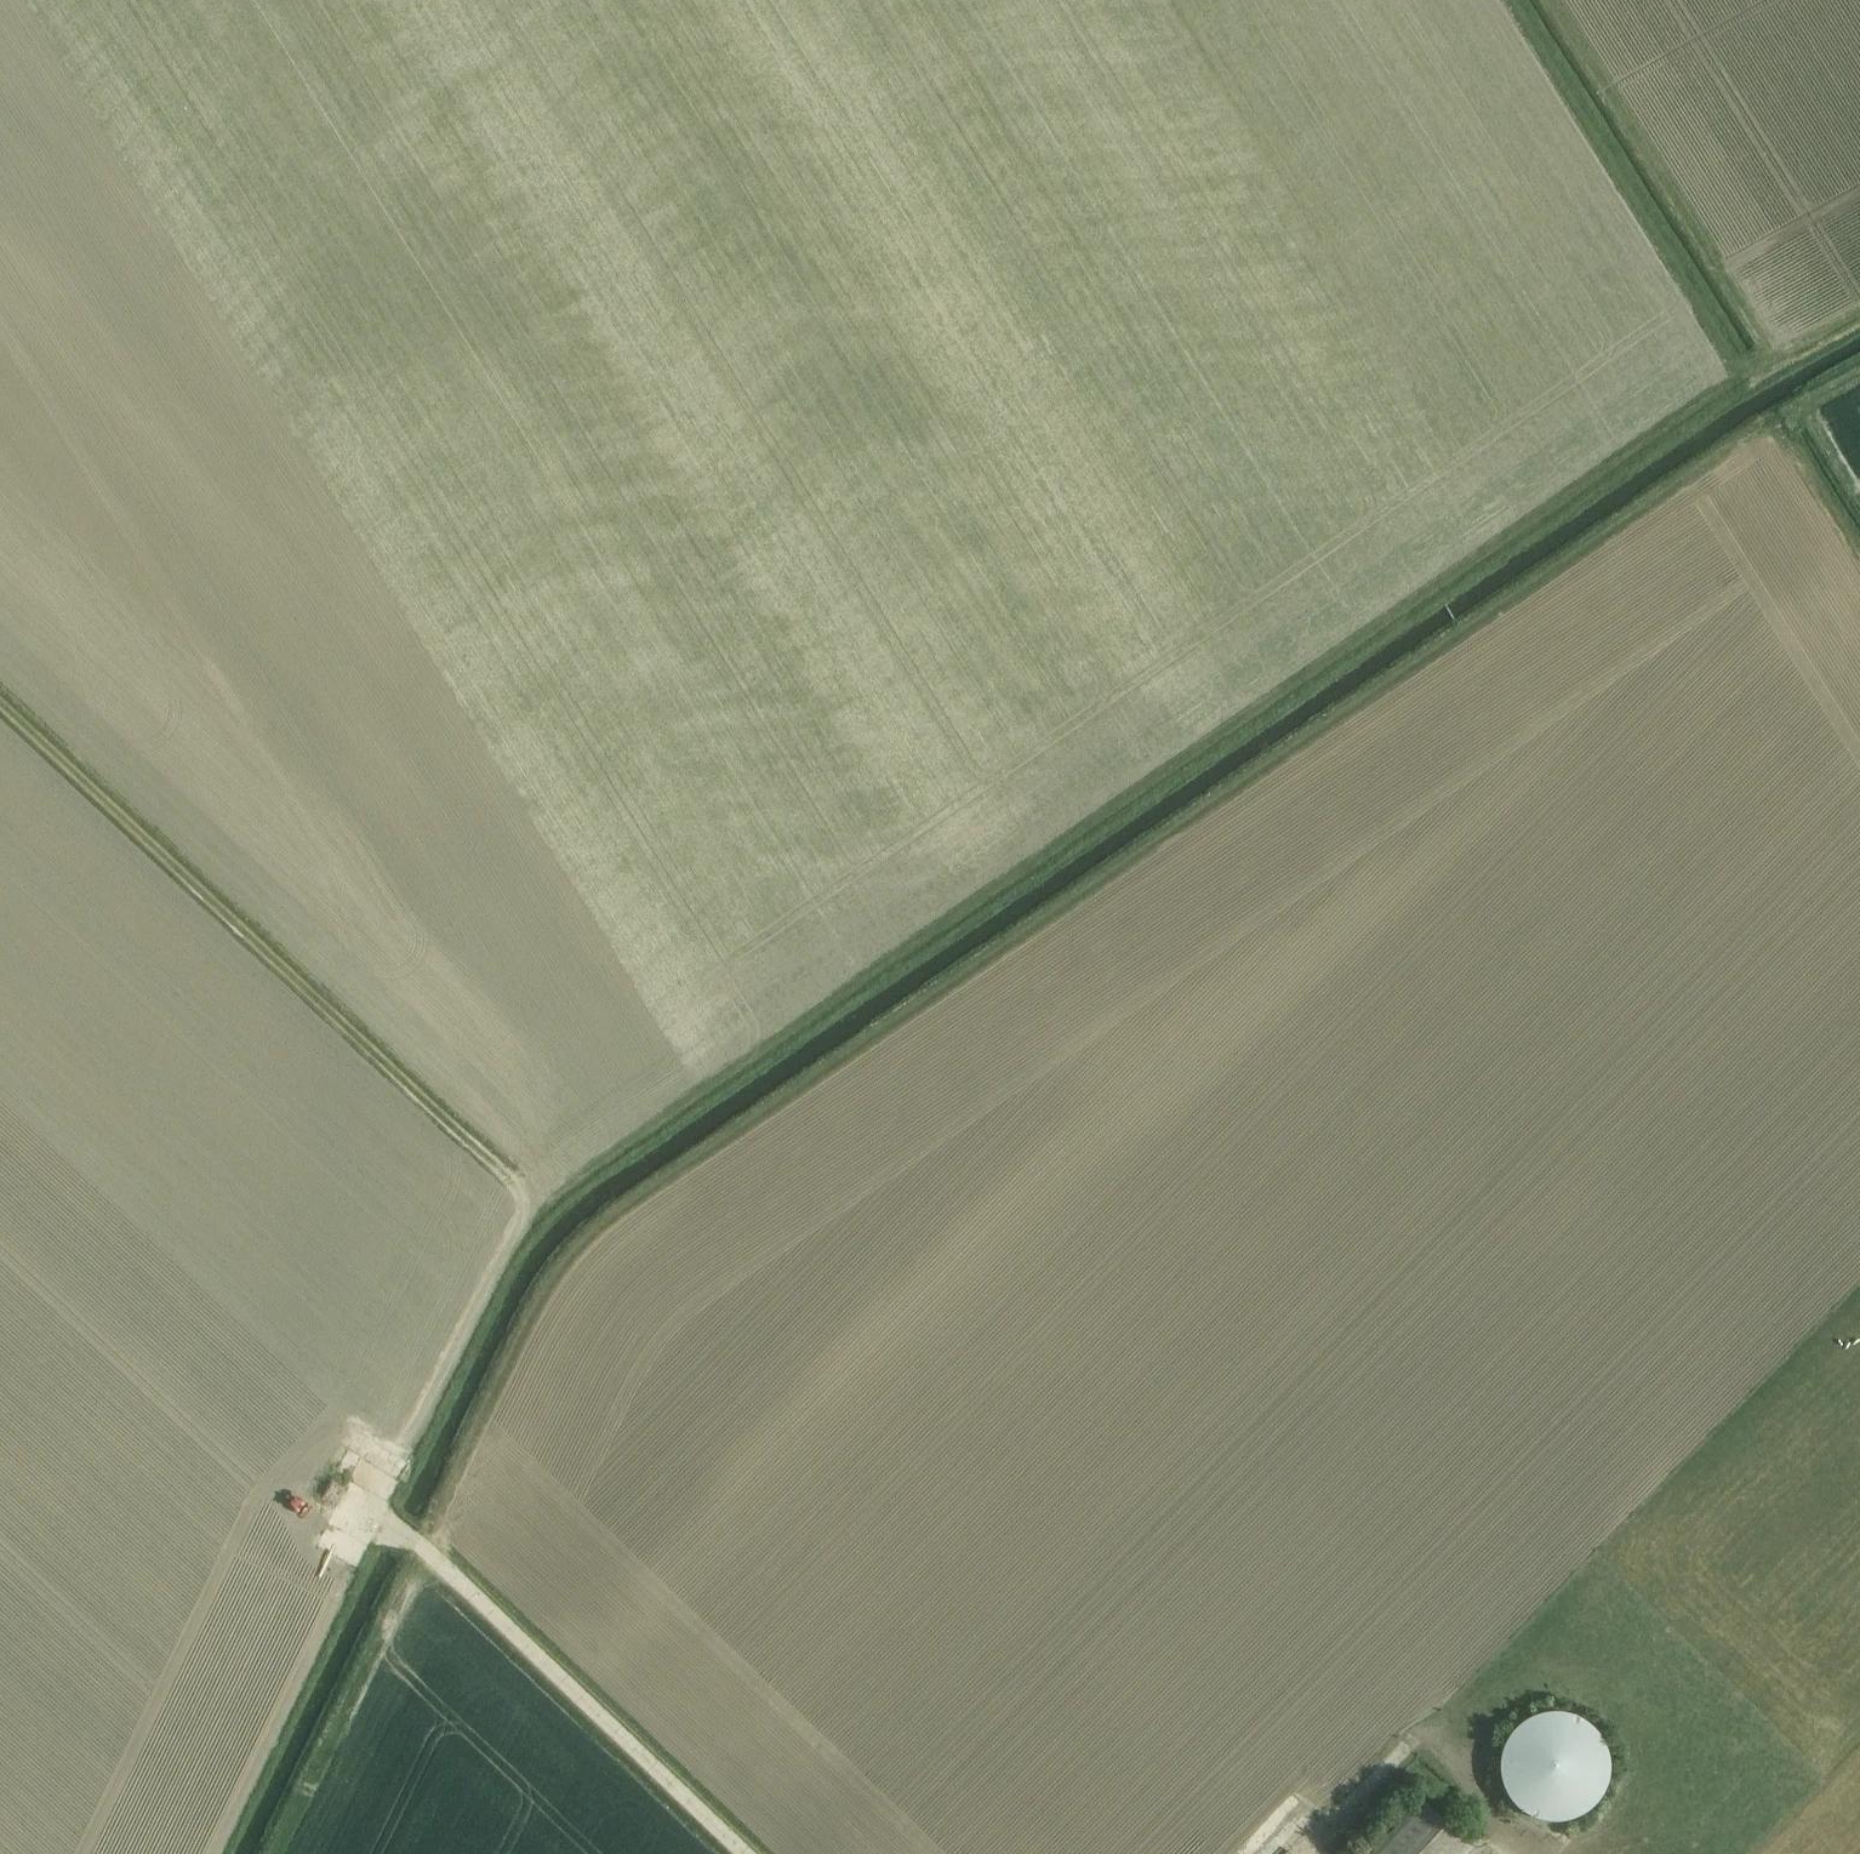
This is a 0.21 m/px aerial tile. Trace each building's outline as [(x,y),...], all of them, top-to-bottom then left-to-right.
[(1563,1823),(1577,1820),(1586,1815),(1594,1810),(1601,1802),(1604,1796),(1607,1790),(1609,1782),(1611,1773),(1611,1763),(1609,1753),(1605,1744),(1600,1735),(1591,1726),(1584,1721),(1575,1716),(1565,1714),(1556,1713),(1547,1713),(1537,1716),(1527,1721),(1519,1727),(1513,1733),(1507,1742),(1504,1751),(1502,1761),(1502,1771),(1503,1782),(1505,1791),(1509,1798),(1517,1807),(1524,1813),(1530,1817),(1537,1820),(1544,1822),(1553,1823),(1563,1823)] [(1475,1849),(1422,1800),(1372,1853),(1470,1853),(1475,1849)]
